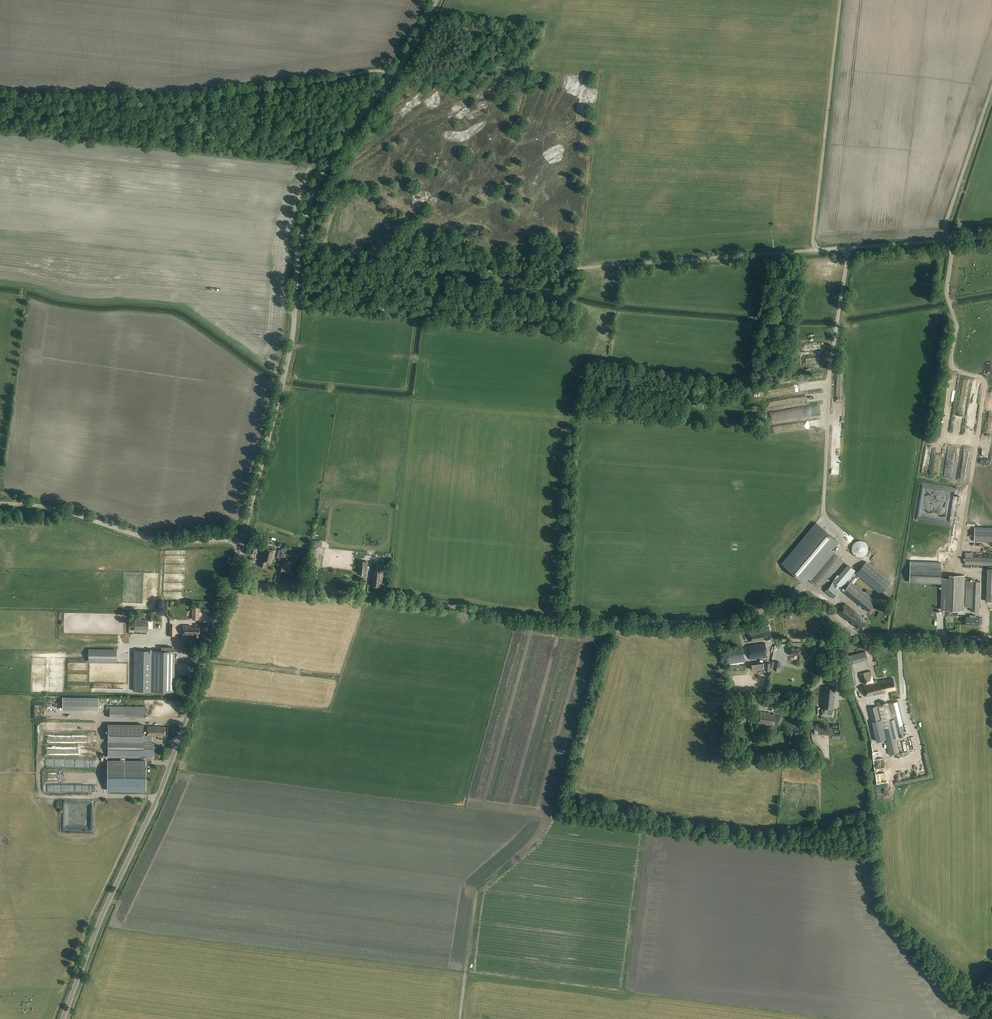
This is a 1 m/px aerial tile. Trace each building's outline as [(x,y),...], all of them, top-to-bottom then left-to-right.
[(953,466),(960,466),(960,462),(964,462),(964,451),(963,451),(963,446),(953,446),(953,466)] [(815,522),(781,563),(805,583),(809,579),(807,577),(830,550),(832,551),(839,542),(815,522)] [(975,527),(974,541),(991,542),(991,528),(975,527)] [(859,556),(860,556),(861,556),(862,556),(863,556),(864,555),(865,555),(865,554),(866,553),(867,553),(867,552),(867,551),(868,551),(868,550),(868,549),(868,548),(868,546),(867,545),(867,544),(866,543),(865,542),(864,542),(863,541),(862,540),(861,540),(860,540),(859,540),(858,540),(857,541),(856,541),(855,542),(854,542),(853,543),(853,544),(852,545),(852,546),(852,548),(852,549),(852,550),(852,551),(852,552),(853,552),(853,553),(854,554),(855,555),(856,555),(857,556),(858,556),(859,556)] [(293,554),(295,550),(283,545),(281,550),(293,554)] [(273,560),(276,550),(263,547),(258,565),(265,567),(267,562),(271,563),(272,559),(273,560)] [(820,588),(843,560),(832,551),(830,550),(807,577),(809,579),(820,588)] [(965,564),(991,565),(991,557),(965,556),(965,561),(965,564)] [(359,560),(358,573),(366,574),(367,561),(359,560)] [(289,574),(291,568),(288,567),(289,563),(283,561),(282,566),(280,572),(289,574)] [(856,573),(880,594),(890,582),(866,561),(856,573)] [(910,582),(941,583),(942,563),(910,561),(910,582)] [(373,562),(371,576),(373,576),(372,586),(381,587),(381,585),(382,585),(383,585),(383,579),(384,570),(385,563),(384,563),(373,562)] [(832,598),(856,570),(848,563),(824,592),(832,598)] [(940,610),(948,610),(963,610),(964,576),(949,575),(949,578),(942,578),(940,610)] [(970,607),(970,608),(969,611),(979,611),(980,581),(969,581),(968,607),(970,607)] [(843,591),(853,599),(868,612),(875,603),(860,591),(850,582),(843,591)] [(868,622),(854,611),(845,604),(838,612),(849,621),(849,620),(852,623),(851,624),(855,626),(856,627),(856,626),(862,630),(868,622)] [(965,625),(979,625),(979,618),(979,617),(976,616),(976,615),(970,614),(970,616),(965,616),(965,625)] [(135,620),(135,631),(148,631),(148,620),(135,620)] [(742,630),(759,625),(758,620),(740,625),(742,630)] [(182,636),(183,636),(190,636),(190,639),(185,639),(185,640),(185,643),(186,643),(195,643),(195,640),(194,640),(194,638),(200,638),(200,627),(191,627),(191,625),(183,625),(182,625),(182,636)] [(751,642),(766,640),(765,639),(771,638),(769,628),(764,628),(764,631),(750,633),(751,642)] [(749,644),(750,660),(767,657),(765,642),(749,644)] [(152,649),(152,650),(134,650),(133,690),(174,691),(175,650),(172,650),(172,646),(161,646),(161,650),(156,650),(156,649),(152,649)] [(729,665),(744,663),(742,646),(726,648),(729,665)] [(789,655),(792,655),(792,654),(800,655),(801,648),(795,647),(795,646),(791,646),(789,655)] [(89,649),(88,662),(116,663),(117,649),(89,649)] [(849,663),(867,659),(865,651),(847,656),(849,663)] [(779,671),(781,662),(776,661),(773,669),(779,671)] [(763,662),(751,664),(752,670),(764,668),(763,662)] [(854,671),(858,685),(865,684),(861,669),(854,671)] [(854,671),(848,672),(850,685),(856,684),(854,671)] [(872,680),(870,671),(863,673),(865,683),(872,681),(872,683),(864,685),(866,697),(888,692),(888,691),(896,690),(893,679),(884,681),(884,680),(877,682),(877,679),(872,680)] [(836,687),(835,687),(824,686),(821,716),(833,717),(834,708),(835,698),(833,698),(833,694),(835,694),(836,687)] [(904,734),(906,733),(899,701),(878,706),(890,755),(899,752),(896,738),(905,736),(904,734)] [(110,706),(110,716),(127,717),(127,706),(110,706)] [(868,708),(872,721),(880,719),(877,706),(868,708)] [(773,715),(770,714),(770,713),(759,712),(757,722),(773,725),(773,724),(778,725),(780,716),(774,716),(775,714),(773,714),(773,715)] [(880,719),(872,721),(875,734),(883,732),(880,719)] [(107,760),(107,796),(149,796),(149,757),(152,758),(152,755),(154,755),(154,743),(152,743),(152,735),(158,736),(158,735),(165,735),(165,727),(159,726),(147,726),(147,741),(143,740),(143,724),(107,724),(107,757),(144,757),(144,760),(107,760)] [(78,733),(80,733),(80,736),(87,735),(87,731),(80,732),(79,725),(77,725),(78,733)] [(46,802),(50,807),(55,803),(50,798),(46,802)]
